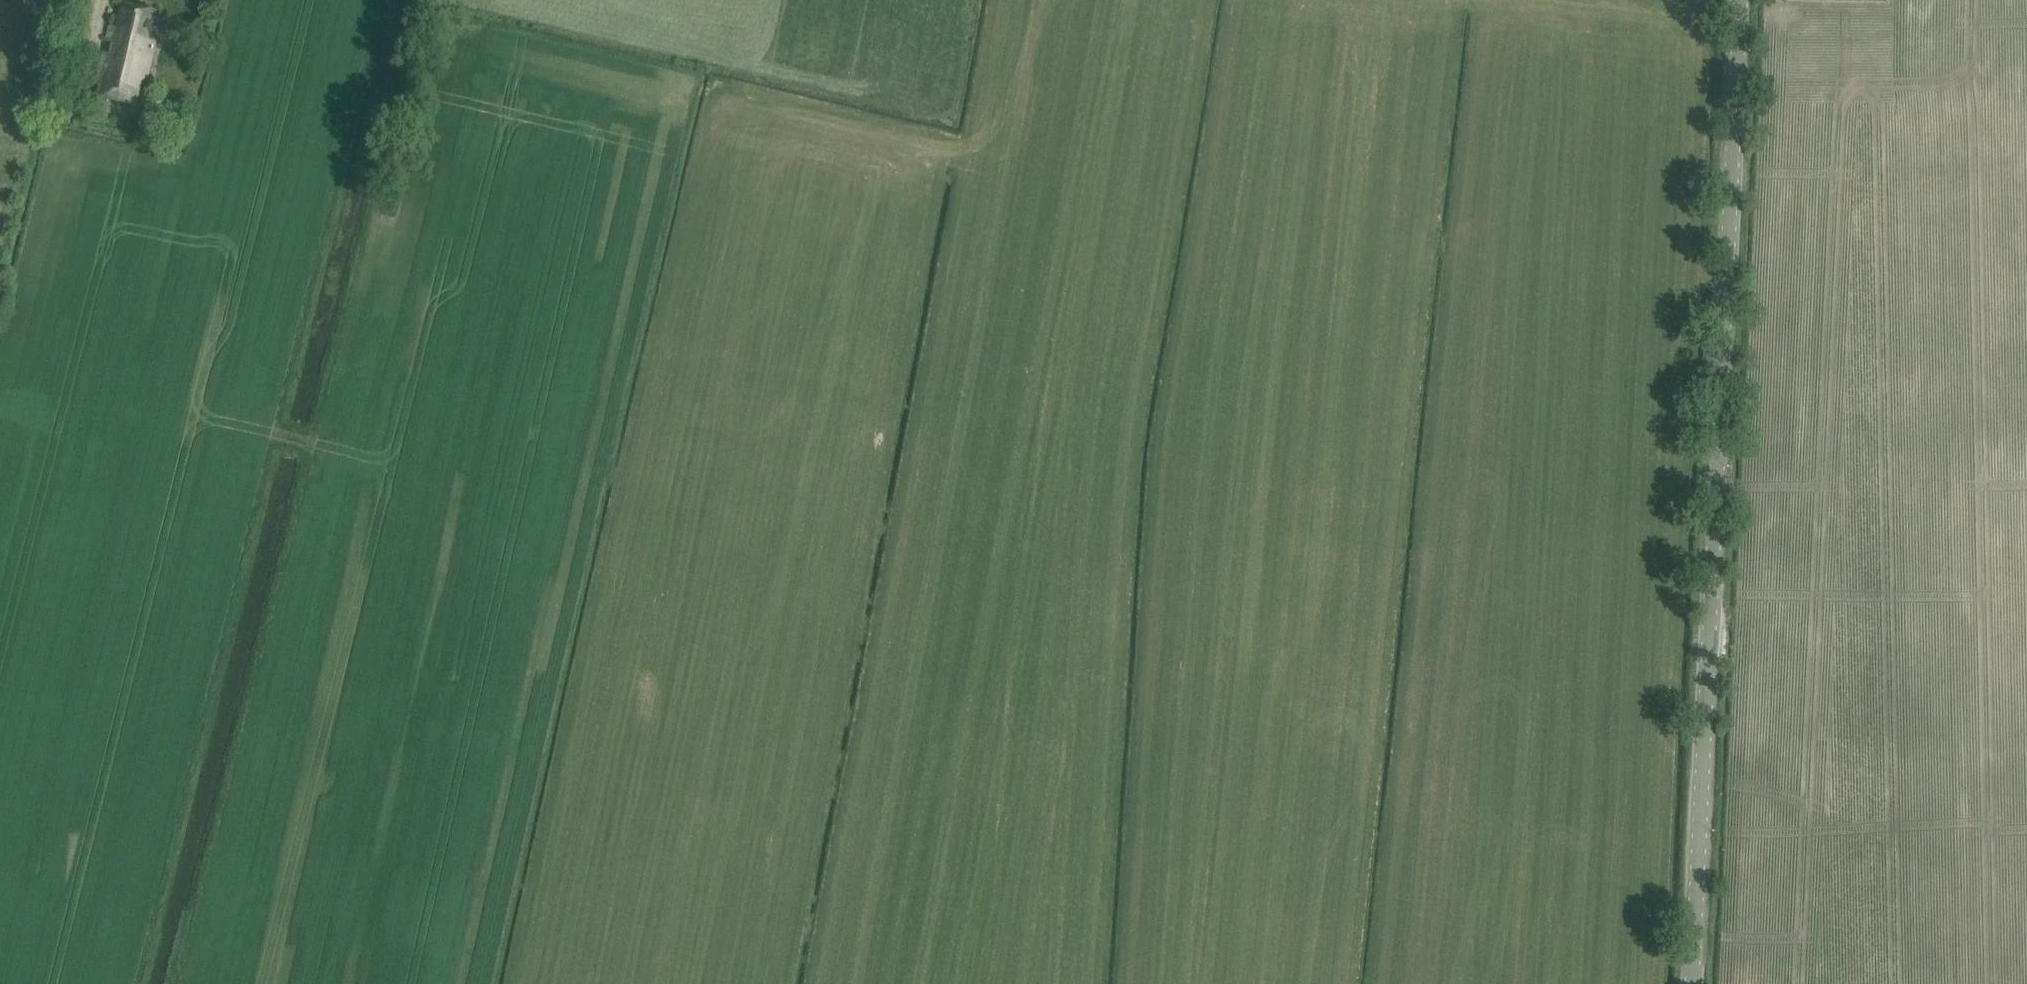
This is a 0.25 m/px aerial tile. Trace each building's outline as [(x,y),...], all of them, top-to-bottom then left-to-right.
[(149,41),(155,13),(123,5),(117,29),(110,27),(107,42),(113,44),(110,56),(104,55),(97,84),(100,84),(97,97),(134,106),(138,92),(143,93),(155,42),(149,41)]
